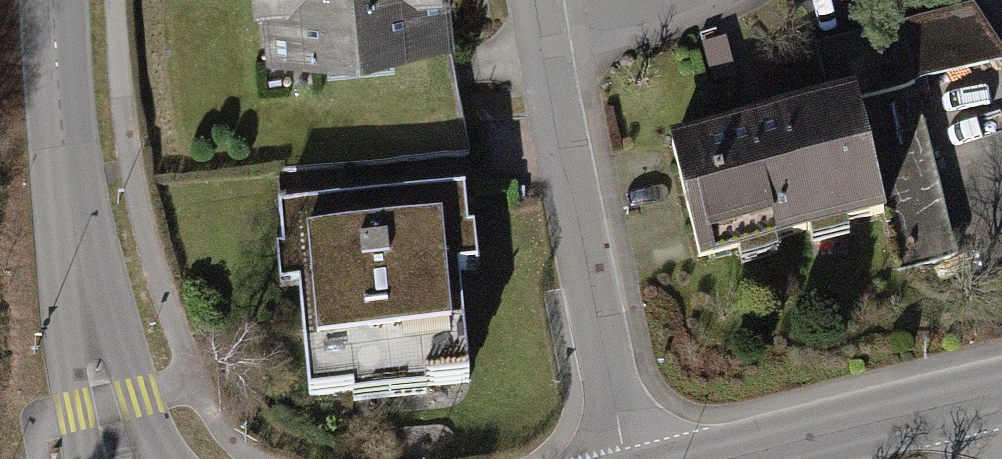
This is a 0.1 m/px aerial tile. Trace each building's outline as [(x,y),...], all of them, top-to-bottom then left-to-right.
[(288,67),(470,42),(465,0),(279,0),(288,67)] [(838,92),(654,137),(683,255),(868,210),(838,92)] [(461,191),(276,207),(282,279),(302,278),(312,391),(461,378),(451,265),(467,264),(461,191)]
